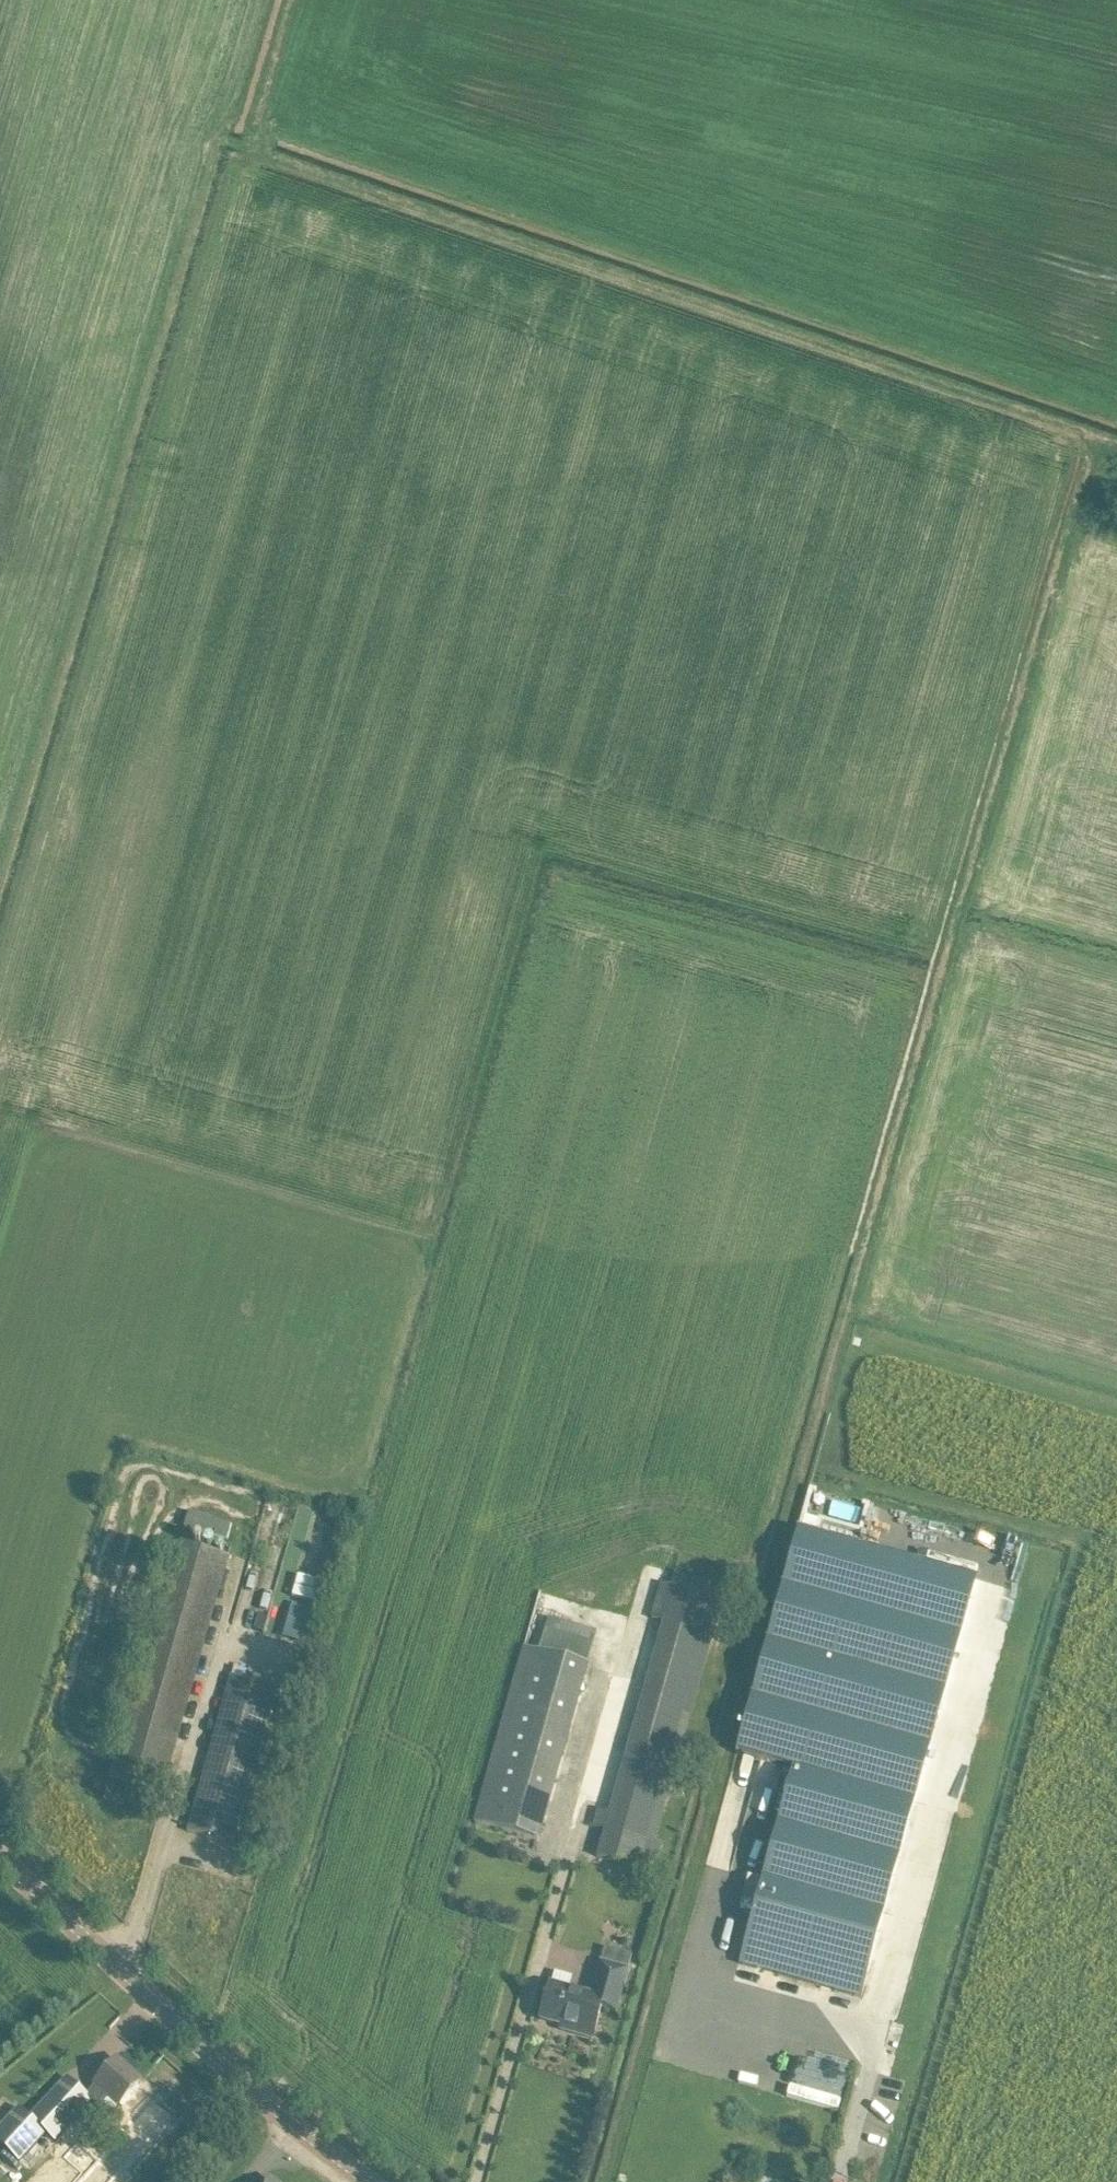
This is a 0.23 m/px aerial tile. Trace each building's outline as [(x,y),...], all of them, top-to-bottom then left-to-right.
[(798,1530),(736,1753),(793,1768),(739,1963),(862,1997),(869,1969),(868,1968),(976,1579),(798,1530)] [(176,1542),(110,1777),(162,1792),(228,1557),(176,1542)] [(599,1809),(594,1827),(604,1830),(597,1857),(648,1872),(651,1858),(657,1860),(662,1841),(654,1839),(723,1599),(708,1595),(712,1581),(675,1571),(671,1584),(662,1582),(651,1618),(664,1622),(609,1812),(599,1809)] [(542,1841),(591,1668),(524,1649),(476,1823),(542,1841)] [(187,1831),(234,1844),(277,1689),(231,1676),(187,1831)] [(601,1963),(600,1963),(591,1995),(550,1984),(540,2019),(561,2025),(560,2029),(593,2039),(602,2007),(616,2011),(628,1967),(601,1960),(601,1963)] [(107,2071),(86,2095),(92,2101),(91,2102),(97,2107),(109,2095),(135,2119),(138,2115),(153,2098),(130,2078),(133,2075),(117,2060),(107,2071)] [(52,2094),(30,2118),(46,2133),(51,2137),(56,2141),(91,2102),(92,2101),(86,2095),(66,2077),(52,2094)] [(86,2181),(118,2181),(179,2115),(156,2095),(153,2098),(138,2115),(135,2119),(116,2139),(120,2144),(111,2154),(94,2140),(91,2144),(84,2138),(77,2143),(101,2165),(86,2181)] [(0,2129),(0,2144),(20,2162),(36,2143),(46,2133),(30,2118),(19,2108),(0,2129)]
